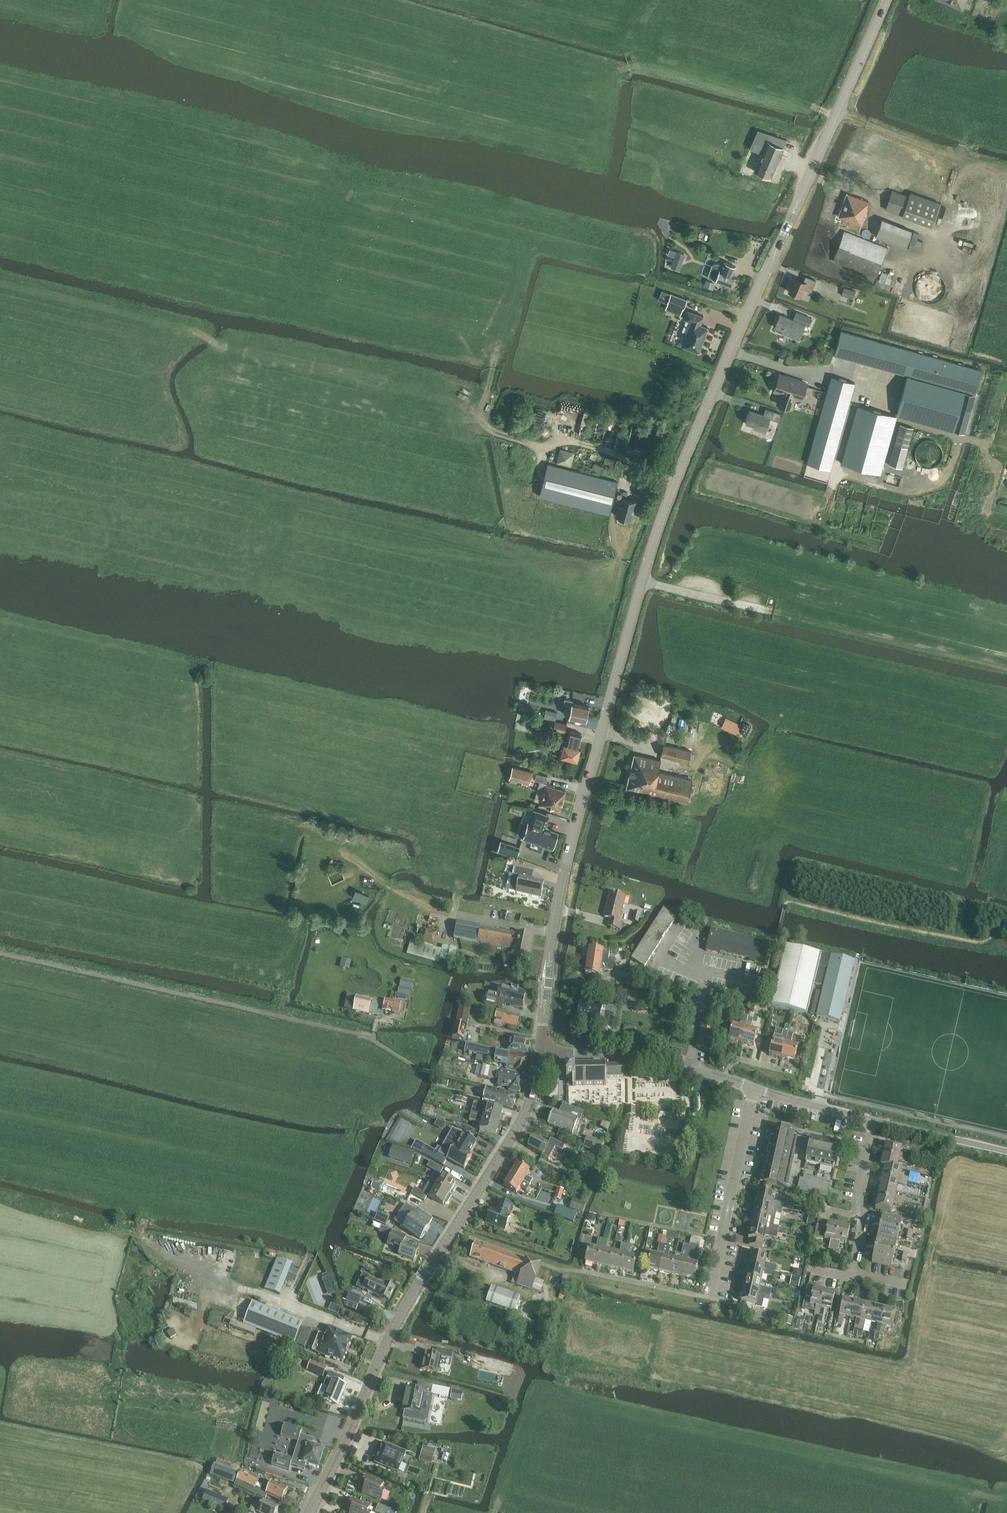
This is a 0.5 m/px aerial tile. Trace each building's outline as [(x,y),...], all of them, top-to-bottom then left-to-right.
[(966,0),(942,0),(962,9),(966,0)] [(751,149),(762,154),(754,171),(771,178),(787,140),(759,129),(751,149)] [(933,226),(941,204),(910,193),(909,197),(892,191),(885,209),(933,226)] [(867,207),(869,201),(847,194),(839,217),(862,226),(868,208),(867,207)] [(906,248),(913,230),(883,219),(876,236),(906,248)] [(877,278),(889,248),(844,231),(833,261),(877,278)] [(670,249),(668,255),(674,257),(677,252),(670,249)] [(684,253),(678,250),(670,269),(677,272),(684,253)] [(734,274),(732,274),(735,266),(723,261),(722,265),(716,263),(714,264),(713,266),(708,278),(730,286),(734,274)] [(945,284),(945,281),(944,279),(943,277),(941,274),(939,272),(937,271),(934,270),(931,270),(928,270),(925,271),(923,273),(921,274),(920,277),(918,279),(918,282),(918,284),(918,287),(919,290),(920,292),(922,294),(925,296),(927,297),(930,297),(932,297),(934,297),(937,296),(939,295),(941,293),(943,291),(944,288),(945,284)] [(811,291),(816,280),(806,276),(804,281),(794,277),(788,291),(801,297),(804,288),(811,291)] [(854,299),(856,292),(844,288),(842,295),(854,299)] [(658,300),(683,309),(686,300),(662,290),(658,300)] [(682,346),(699,352),(708,327),(700,324),(704,316),(688,310),(684,319),(692,322),(682,346)] [(808,326),(811,318),(796,312),(793,320),(780,314),(775,327),(786,332),(785,334),(799,340),(805,325),(808,326)] [(834,355),(907,375),(897,414),(954,431),(965,392),(975,394),(982,371),(841,331),(834,355)] [(780,374),(774,391),(781,393),(777,404),(792,408),(795,398),(801,400),(807,383),(780,374)] [(830,470),(855,383),(832,376),(807,463),(830,470)] [(954,431),(964,433),(975,394),(965,392),(954,431)] [(881,474),(897,416),(858,406),(842,464),(881,474)] [(778,421),(781,413),(766,408),(763,415),(750,410),(746,423),(759,427),(758,429),(765,431),(769,418),(778,421)] [(901,425),(895,446),(909,449),(914,429),(901,425)] [(947,455),(946,452),(946,449),(944,447),(943,445),(941,443),(938,441),(936,440),(932,440),(930,440),(927,440),(924,442),(921,444),(920,445),(918,448),(917,451),(917,454),(917,457),(917,459),(919,462),(920,465),(923,467),(925,468),(927,469),(931,469),(934,469),(937,469),(940,467),(942,465),(944,464),(945,461),(946,458),(947,455)] [(618,482),(548,464),(540,496),(610,514),(618,482)] [(636,501),(621,497),(615,515),(631,520),(636,501)] [(587,718),(589,707),(572,703),(573,700),(565,699),(564,705),(572,706),(569,716),(585,719),(587,718)] [(555,721),(557,712),(546,710),(544,718),(555,721)] [(735,724),(722,719),(719,727),(733,732),(735,724)] [(565,732),(567,724),(555,721),(553,729),(565,732)] [(579,753),(580,747),(579,746),(582,734),(570,731),(568,740),(565,739),(564,743),(563,742),(560,756),(577,760),(577,758),(579,758),(580,754),(579,753)] [(688,762),(691,751),(664,744),(661,756),(688,762)] [(687,802),(693,780),(658,772),(661,760),(634,754),(627,788),(687,802)] [(513,767),(511,778),(530,783),(532,772),(513,767)] [(541,783),(536,800),(541,802),(540,804),(559,810),(565,791),(541,783)] [(525,820),(519,835),(552,848),(553,844),(555,845),(558,837),(556,836),(558,833),(545,828),(549,816),(535,810),(530,822),(525,820)] [(500,840),(497,850),(517,858),(520,847),(500,840)] [(540,899),(544,882),(532,880),(533,872),(516,868),(514,876),(520,877),(516,893),(540,899)] [(368,896),(359,893),(356,900),(365,903),(368,896)] [(620,930),(623,922),(619,921),(625,897),(610,893),(604,918),(610,919),(608,927),(620,930)] [(660,914),(673,923),(677,917),(663,909),(660,914)] [(521,914),(507,912),(505,921),(520,923),(521,914)] [(638,923),(640,913),(634,912),(632,922),(638,923)] [(656,920),(670,928),(673,923),(660,914),(656,920)] [(653,925),(666,934),(670,928),(656,920),(653,925)] [(478,943),(481,927),(458,923),(455,938),(478,943)] [(649,931),(662,940),(666,934),(653,925),(649,931)] [(517,934),(481,927),(478,943),(510,949),(511,943),(515,944),(513,955),(528,958),(532,936),(517,933),(517,934)] [(764,965),(769,943),(711,929),(706,951),(713,952),(713,950),(755,960),(755,962),(764,965)] [(645,937),(659,945),(662,940),(649,931),(645,937)] [(642,942),(655,951),(659,945),(645,937),(642,942)] [(439,949),(409,941),(406,953),(436,961),(439,949)] [(638,948),(652,956),(655,951),(642,942),(638,948)] [(453,962),(456,949),(442,946),(439,959),(453,962)] [(771,1006),(807,1015),(814,984),(824,987),(822,992),(817,991),(811,1014),(817,1016),(817,1017),(840,1023),(854,961),(831,956),(831,955),(821,953),(821,955),(785,947),(779,973),(773,971),(770,984),(776,985),(771,1006)] [(635,953),(648,962),(652,956),(638,948),(635,953)] [(587,962),(614,966),(622,967),(622,962),(608,960),(609,958),(603,957),(603,952),(589,949),(587,962)] [(648,962),(635,953),(631,959),(644,968),(648,962)] [(599,977),(601,970),(607,971),(613,971),(614,966),(587,962),(585,975),(599,977)] [(402,979),(398,994),(409,997),(413,982),(402,979)] [(526,994),(500,987),(497,998),(487,996),(485,1004),(502,1009),(503,1003),(522,1008),(526,994)] [(648,1001),(621,996),(620,1002),(626,1003),(626,1001),(641,1004),(641,1007),(647,1008),(648,1001)] [(354,1011),(368,1014),(369,1009),(380,1012),(390,1014),(391,1012),(399,1013),(401,1005),(386,1002),(385,1003),(357,997),(354,1011)] [(599,1027),(603,1027),(611,1029),(613,1015),(612,1015),(613,1007),(602,1005),(602,1007),(581,1003),(578,1023),(599,1027)] [(466,1026),(467,1026),(470,1009),(461,1007),(458,1024),(466,1026)] [(519,1018),(505,1014),(497,1012),(493,1024),(502,1027),(502,1025),(517,1028),(519,1018)] [(729,1040),(741,1043),(748,1017),(742,1016),(740,1027),(732,1026),(729,1040)] [(748,1017),(741,1043),(754,1046),(757,1032),(750,1030),(753,1019),(748,1017)] [(464,1040),(467,1026),(466,1026),(458,1024),(455,1024),(452,1037),(464,1040)] [(789,1033),(788,1032),(782,1058),(794,1061),(798,1047),(790,1045),(793,1034),(794,1034),(795,1026),(790,1025),(789,1033)] [(668,1028),(658,1027),(656,1027),(654,1038),(666,1040),(668,1028)] [(697,1048),(699,1049),(707,1051),(708,1048),(707,1048),(712,1030),(703,1028),(698,1045),(697,1048)] [(769,1055),(782,1058),(788,1032),(783,1031),(780,1043),(773,1041),(769,1055)] [(507,1051),(529,1055),(532,1040),(510,1035),(507,1051)] [(524,1075),(528,1058),(466,1043),(464,1051),(491,1057),(492,1055),(496,1056),(494,1062),(507,1065),(506,1070),(524,1075)] [(680,1059),(682,1052),(673,1050),(672,1057),(680,1059)] [(460,1060),(451,1057),(450,1061),(457,1064),(456,1065),(465,1068),(467,1062),(461,1060),(460,1060)] [(623,1074),(623,1069),(623,1064),(608,1065),(604,1065),(574,1065),(573,1065),(572,1065),(572,1066),(572,1068),(573,1072),(566,1072),(566,1080),(573,1079),(573,1084),(573,1086),(604,1085),(606,1085),(606,1074),(608,1074),(608,1075),(623,1074)] [(509,1088),(509,1091),(520,1094),(524,1076),(501,1071),(484,1066),(481,1076),(498,1080),(497,1085),(509,1088)] [(483,1100),(480,1099),(479,1101),(512,1109),(515,1095),(486,1088),(483,1100)] [(471,1115),(502,1123),(505,1116),(502,1115),(503,1110),(474,1102),(471,1114),(471,1115)] [(548,1125),(549,1125),(573,1135),(573,1134),(577,1136),(582,1123),(580,1122),(583,1112),(564,1105),(562,1109),(561,1109),(559,1114),(554,1112),(553,1111),(547,1125),(548,1125)] [(500,1131),(502,1123),(471,1115),(469,1121),(482,1124),(480,1130),(496,1135),(498,1130),(500,1131)] [(760,1183),(785,1189),(798,1133),(773,1127),(760,1183)] [(469,1155),(476,1142),(453,1129),(436,1158),(446,1162),(447,1159),(464,1169),(472,1156),(469,1155)] [(548,1144),(534,1136),(528,1147),(543,1155),(542,1156),(549,1160),(555,1148),(562,1151),(565,1146),(551,1139),(548,1144)] [(605,1143),(604,1143),(588,1137),(583,1148),(600,1155),(605,1143)] [(805,1162),(833,1169),(839,1143),(811,1137),(805,1162)] [(913,1141),(904,1139),(902,1148),(910,1150),(913,1141)] [(886,1144),(883,1155),(908,1161),(909,1156),(900,1154),(902,1148),(886,1144)] [(416,1153),(393,1145),(388,1158),(411,1165),(416,1153)] [(881,1166),(885,1167),(885,1166),(897,1169),(898,1163),(907,1165),(908,1161),(883,1155),(881,1166)] [(440,1174),(443,1169),(430,1161),(427,1167),(440,1174)] [(517,1164),(511,1175),(528,1185),(529,1186),(532,1181),(526,1177),(530,1171),(517,1164)] [(885,1166),(885,1167),(883,1177),(907,1182),(908,1178),(900,1176),(901,1170),(897,1169),(885,1166)] [(526,1191),(529,1186),(528,1185),(511,1175),(504,1186),(516,1193),(520,1187),(526,1191)] [(436,1186),(449,1194),(456,1183),(442,1176),(436,1186)] [(883,1177),(880,1187),(896,1191),(898,1185),(906,1187),(907,1182),(883,1177)] [(379,1184),(374,1182),(371,1187),(386,1194),(389,1188),(387,1187),(388,1186),(379,1182),(379,1184)] [(443,1205),(449,1194),(436,1186),(432,1184),(430,1189),(434,1191),(430,1197),(443,1205)] [(878,1198),(902,1203),(903,1199),(895,1197),(896,1191),(880,1187),(878,1198)] [(424,1201),(428,1196),(415,1188),(411,1194),(424,1201)] [(759,1191),(756,1204),(783,1209),(793,1211),(794,1206),(787,1199),(782,1203),(772,1201),(774,1195),(759,1191)] [(901,1208),(902,1203),(878,1198),(875,1209),(892,1212),(893,1206),(901,1208)] [(587,1203),(586,1203),(573,1199),(569,1209),(584,1213),(587,1203)] [(512,1206),(500,1201),(496,1211),(491,1209),(486,1224),(505,1230),(510,1216),(509,1216),(512,1206)] [(416,1210),(406,1204),(402,1210),(412,1216),(403,1229),(420,1240),(421,1239),(422,1238),(425,1234),(425,1233),(429,1226),(428,1226),(433,1219),(417,1208),(416,1210)] [(753,1215),(769,1218),(775,1220),(777,1214),(781,1215),(783,1209),(756,1204),(753,1215)] [(588,1220),(594,1222),(596,1214),(589,1213),(588,1220)] [(389,1220),(378,1215),(375,1223),(385,1228),(389,1220)] [(751,1227),(778,1233),(779,1227),(774,1226),(775,1220),(769,1218),(753,1215),(751,1227)] [(815,1217),(807,1215),(805,1224),(813,1226),(815,1217)] [(877,1239),(897,1244),(902,1221),(882,1217),(877,1239)] [(833,1250),(839,1226),(828,1223),(828,1224),(818,1222),(815,1237),(824,1239),(831,1241),(829,1249),(833,1250)] [(850,1228),(839,1226),(833,1250),(838,1251),(840,1243),(846,1244),(850,1228)] [(389,1239),(392,1231),(381,1227),(378,1235),(389,1239)] [(778,1233),(751,1227),(748,1239),(763,1242),(765,1236),(776,1238),(778,1233)] [(419,1249),(404,1243),(406,1236),(392,1231),(387,1245),(401,1249),(399,1255),(414,1261),(419,1249)] [(598,1265),(603,1240),(598,1239),(597,1245),(598,1246),(597,1249),(589,1247),(586,1263),(598,1265)] [(872,1262),(892,1266),(897,1244),(877,1239),(872,1262)] [(608,1241),(603,1240),(598,1265),(609,1268),(613,1252),(605,1251),(605,1247),(606,1247),(608,1241)] [(532,1291),(541,1266),(476,1243),(475,1244),(474,1244),(472,1250),(473,1251),(470,1258),(515,1274),(512,1283),(532,1291)] [(609,1268),(621,1270),(626,1245),(622,1244),(620,1250),(621,1251),(620,1254),(613,1252),(609,1268)] [(647,1270),(659,1272),(665,1245),(659,1244),(657,1256),(650,1254),(647,1270)] [(690,1244),(688,1250),(683,1277),(695,1280),(698,1264),(692,1263),(693,1258),(697,1259),(699,1246),(690,1244)] [(631,1246),(626,1245),(621,1270),(633,1273),(636,1257),(628,1256),(629,1252),(630,1252),(631,1246)] [(659,1272),(671,1275),(674,1259),(668,1258),(671,1247),(665,1245),(659,1272)] [(671,1275),(683,1277),(688,1250),(683,1249),(680,1261),(674,1259),(671,1275)] [(751,1254),(749,1266),(775,1272),(777,1266),(765,1264),(766,1257),(751,1254)] [(277,1259),(265,1289),(280,1295),(292,1265),(277,1259)] [(774,1277),(779,1278),(780,1273),(775,1272),(749,1266),(746,1278),(761,1281),(763,1275),(774,1277)] [(363,1273),(356,1287),(363,1290),(364,1289),(389,1301),(395,1288),(363,1273)] [(328,1296),(335,1293),(328,1276),(322,1279),(328,1296)] [(800,1279),(791,1277),(789,1286),(798,1288),(800,1279)] [(744,1290),(770,1295),(775,1296),(776,1290),(760,1287),(761,1281),(746,1278),(744,1290)] [(808,1284),(805,1300),(803,1309),(815,1312),(814,1315),(819,1316),(824,1291),(818,1290),(818,1286),(808,1284)] [(521,1297),(492,1287),(486,1303),(515,1313),(521,1297)] [(566,1290),(559,1288),(556,1297),(564,1299),(566,1290)] [(770,1295),(744,1290),(741,1302),(744,1302),(743,1310),(754,1313),(755,1308),(762,1309),(764,1300),(769,1301),(770,1295)] [(824,1291),(819,1316),(823,1317),(825,1308),(831,1310),(835,1294),(824,1291)] [(358,1305),(361,1297),(350,1293),(347,1301),(358,1305)] [(844,1317),(850,1318),(854,1302),(843,1299),(837,1324),(842,1325),(844,1317)] [(303,1322),(252,1302),(243,1324),(294,1344),(303,1322)] [(859,1329),(864,1304),(854,1302),(850,1318),(856,1319),(854,1328),(859,1329)] [(865,1321),(871,1323),(875,1307),(864,1304),(859,1329),(863,1330),(865,1321)] [(880,1333),(885,1309),(875,1307),(871,1323),(877,1324),(875,1333),(880,1333)] [(896,1311),(885,1309),(880,1333),(884,1334),(886,1326),(893,1327),(896,1311)] [(792,1319),(784,1317),(782,1325),(790,1327),(792,1319)] [(342,1362),(352,1337),(340,1333),(341,1332),(328,1327),(325,1336),(319,1334),(312,1351),(330,1358),(342,1362)] [(436,1355),(425,1353),(421,1369),(438,1373),(441,1357),(452,1359),(453,1352),(437,1349),(436,1355)] [(304,1357),(296,1354),(293,1362),(301,1365),(304,1357)] [(312,1359),(307,1371),(324,1377),(328,1366),(312,1359)] [(517,1372),(506,1370),(503,1385),(511,1386),(514,1375),(516,1375),(517,1372)] [(326,1380),(324,1386),(322,1386),(318,1396),(323,1398),(323,1400),(338,1406),(346,1386),(339,1383),(341,1377),(329,1372),(326,1380)] [(431,1394),(433,1386),(418,1383),(417,1391),(407,1389),(402,1410),(420,1414),(424,1393),(431,1394)] [(277,1390),(274,1397),(281,1400),(283,1393),(277,1390)] [(465,1393),(453,1391),(451,1398),(463,1400),(465,1393)] [(291,1465),(304,1469),(306,1464),(319,1468),(325,1449),(307,1443),(307,1444),(301,1442),(295,1460),(275,1454),(272,1465),(289,1471),(291,1465)] [(401,1472),(408,1453),(385,1445),(378,1464),(401,1472)] [(437,1450),(424,1446),(421,1457),(434,1461),(437,1450)] [(237,1473),(230,1470),(214,1464),(210,1475),(234,1483),(237,1473)] [(286,1491),(287,1490),(272,1483),(270,1488),(261,1484),(260,1486),(257,1484),(259,1481),(240,1473),(235,1485),(256,1495),(265,1499),(267,1495),(282,1501),(284,1496),(286,1495),(287,1492),(286,1491)] [(381,1500),(385,1490),(382,1489),(384,1484),(366,1476),(361,1487),(365,1488),(363,1493),(381,1500)] [(202,1500),(220,1507),(224,1509),(229,1499),(206,1490),(202,1500)] [(372,1512),(368,1511),(370,1506),(352,1499),(348,1509),(351,1511),(350,1512),(371,1512),(372,1512)] [(278,1508),(263,1501),(260,1506),(253,1503),(249,1511),(252,1512),(255,1512),(255,1511),(258,1512),(259,1512),(278,1512),(278,1511),(278,1510),(278,1508)] [(378,1505),(376,1512),(379,1512),(393,1512),(394,1511),(378,1505)]
